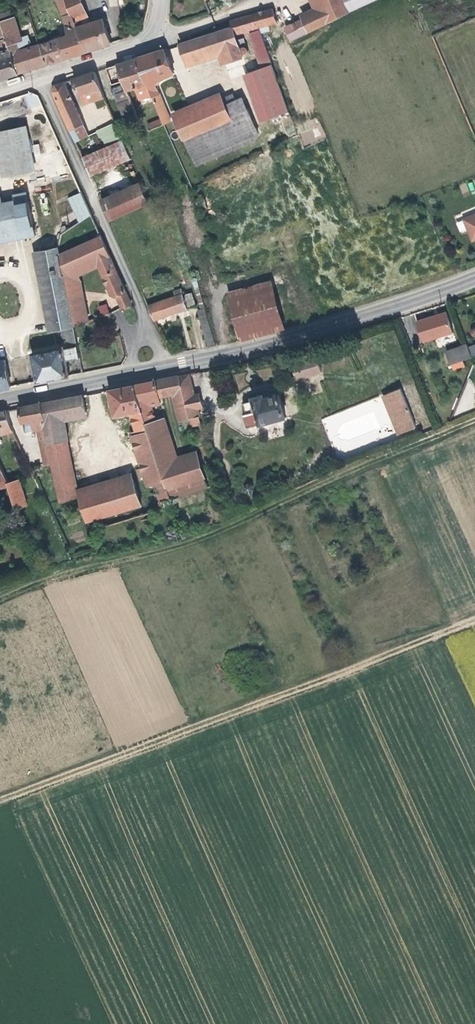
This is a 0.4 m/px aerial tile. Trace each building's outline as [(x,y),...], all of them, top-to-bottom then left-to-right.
[(8,44),(16,41),(17,41),(10,18),(6,7),(8,6),(6,0),(0,0),(0,22),(1,24),(8,44)] [(64,0),(55,0),(62,18),(70,15),(64,0)] [(85,51),(109,43),(101,19),(81,25),(79,18),(85,16),(79,0),(64,0),(70,15),(85,51)] [(342,0),(318,0),(322,8),(303,17),(284,26),(289,38),(347,12),(342,0)] [(318,0),(309,0),(312,6),(300,12),(303,17),(322,8),(318,0)] [(350,10),(374,0),(346,0),(350,10)] [(232,28),(234,34),(286,18),(283,7),(271,11),(270,7),(229,20),(232,28)] [(63,58),(85,51),(70,15),(62,18),(68,35),(57,38),(63,58)] [(22,39),(14,16),(10,18),(17,41),(22,39)] [(1,24),(0,25),(0,78),(17,73),(11,54),(8,44),(1,24)] [(234,34),(232,28),(179,45),(186,66),(217,57),(220,63),(241,56),(241,54),(246,52),(242,41),(236,43),(234,34)] [(63,58),(57,38),(49,41),(56,60),(63,58)] [(19,51),(16,41),(8,44),(11,54),(19,51)] [(56,60),(49,41),(39,44),(45,64),(56,60)] [(45,64),(39,44),(31,47),(37,66),(45,64)] [(19,51),(11,54),(17,73),(37,66),(31,47),(19,51)] [(135,59),(145,83),(162,124),(169,121),(155,85),(158,79),(173,73),(162,50),(135,59)] [(132,87),(145,83),(135,59),(124,62),(132,87)] [(132,87),(124,62),(115,65),(124,90),(132,87)] [(121,81),(115,65),(104,69),(110,85),(121,81)] [(288,112),(271,65),(242,75),(260,122),(288,112)] [(100,96),(93,72),(71,79),(76,94),(77,94),(81,105),(102,99),(100,96)] [(82,125),(63,82),(54,85),(51,91),(69,131),(82,125)] [(28,109),(41,105),(37,92),(25,96),(28,109)] [(235,100),(232,93),(221,97),(219,92),(200,100),(171,112),(182,137),(194,164),(253,139),(252,135),(257,131),(242,97),(235,100)] [(162,124),(160,118),(151,122),(153,128),(162,124)] [(113,124),(96,130),(101,145),(118,139),(113,124)] [(25,125),(0,130),(0,168),(2,175),(34,169),(25,125)] [(86,136),(82,125),(69,131),(73,142),(86,136)] [(124,161),(116,141),(80,157),(89,177),(124,161)] [(148,204),(139,184),(100,202),(109,221),(148,204)] [(26,191),(0,196),(0,242),(35,235),(26,191)] [(89,215),(79,193),(69,198),(79,222),(89,215)] [(471,240),(474,239),(474,213),(462,219),(471,240)] [(99,236),(94,227),(78,234),(82,244),(99,236)] [(82,244),(57,254),(61,276),(94,261),(97,268),(109,295),(115,297),(120,307),(128,304),(99,236),(82,244)] [(56,248),(31,252),(46,331),(60,328),(62,338),(65,337),(67,347),(61,348),(61,347),(31,353),(36,381),(67,375),(64,360),(77,357),(71,326),(67,303),(57,254),(56,248)] [(94,261),(61,276),(67,303),(81,301),(77,277),(97,268),(94,261)] [(197,285),(194,277),(182,281),(184,289),(197,285)] [(283,327),(270,279),(225,292),(238,340),(283,327)] [(183,295),(187,307),(195,304),(191,292),(183,295)] [(186,309),(181,294),(148,306),(152,321),(186,309)] [(67,303),(71,326),(85,321),(81,301),(67,303)] [(103,314),(99,304),(92,306),(96,317),(103,314)] [(207,322),(203,308),(195,310),(200,324),(207,322)] [(452,333),(445,312),(415,322),(422,343),(452,333)] [(214,345),(207,322),(200,324),(206,346),(214,345)] [(471,357),(466,344),(445,352),(450,365),(471,357)] [(321,372),(317,356),(290,364),(295,380),(321,372)] [(3,361),(0,362),(0,388),(8,387),(3,361)] [(187,374),(177,376),(186,419),(189,418),(191,427),(199,425),(197,417),(195,408),(199,407),(196,393),(192,393),(187,374)] [(181,392),(177,376),(166,378),(169,395),(181,392)] [(157,397),(169,395),(166,378),(153,380),(157,397)] [(132,385),(145,428),(166,497),(204,486),(196,457),(194,452),(175,457),(164,419),(159,420),(157,416),(152,417),(148,405),(158,403),(153,380),(132,385)] [(9,385),(10,391),(34,388),(33,382),(9,385)] [(145,428),(132,385),(106,390),(111,415),(128,412),(134,431),(145,428)] [(406,430),(390,391),(374,397),(390,437),(406,430)] [(181,392),(169,395),(175,422),(186,419),(181,392)] [(283,417),(276,393),(266,396),(266,393),(260,395),(250,398),(250,400),(241,402),(244,413),(248,412),(250,417),(254,416),(256,424),(283,417)] [(79,395),(39,403),(46,442),(62,439),(57,416),(82,412),(79,395)] [(367,402),(322,417),(334,454),(379,439),(367,402)] [(46,442),(39,403),(17,408),(20,423),(30,421),(32,432),(35,432),(42,465),(51,463),(46,442)] [(0,411),(0,435),(10,433),(7,426),(4,410),(0,411)] [(83,417),(82,412),(57,416),(62,439),(46,442),(51,463),(58,499),(76,496),(76,493),(129,478),(127,473),(75,488),(65,438),(67,438),(64,421),(83,417)] [(161,499),(166,497),(145,428),(134,431),(129,433),(130,436),(128,436),(143,486),(151,484),(154,494),(159,492),(161,499)] [(212,474),(204,446),(199,447),(203,461),(205,461),(208,474),(212,474)] [(136,505),(129,478),(76,493),(76,496),(83,520),(136,505)] [(17,480),(5,484),(13,508),(24,504),(17,480)] [(160,509),(158,500),(155,500),(157,507),(148,510),(148,513),(160,509)]
